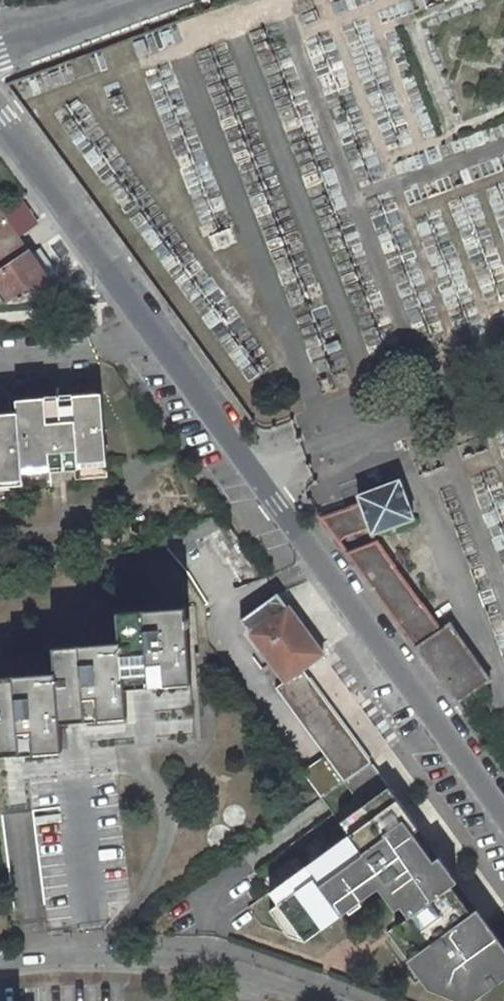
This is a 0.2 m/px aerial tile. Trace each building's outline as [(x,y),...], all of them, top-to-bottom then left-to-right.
[(20,204),(4,215),(17,234),(34,222),(20,204)] [(4,215),(0,208),(0,250),(19,237),(17,234),(4,215)] [(29,252),(19,237),(0,250),(0,271),(29,252)] [(10,303),(61,299),(29,252),(0,271),(0,288),(10,303)] [(106,460),(101,393),(17,400),(17,412),(0,414),(0,481),(22,479),(22,467),(106,460)] [(320,517),(340,544),(346,537),(370,529),(372,534),(414,519),(399,480),(358,495),(360,503),(320,517)] [(347,553),(457,704),(458,703),(468,696),(443,661),(466,645),(467,645),(451,623),(442,629),(377,540),(347,553)] [(371,762),(303,668),(323,654),(278,593),(241,620),(272,662),(262,669),(325,755),(302,772),(321,798),(330,791),(370,763),(371,762)] [(119,610),(122,642),(54,648),(56,672),(0,677),(0,754),(62,749),(61,721),(127,715),(125,686),(191,681),(185,607),(119,610)] [(491,680),(466,645),(443,661),(468,696),(484,685),(491,680)] [(468,717),(494,699),(484,685),(468,696),(458,703),(468,717)] [(330,791),(342,808),(333,814),(254,870),(267,890),(247,904),(262,925),(304,939),(376,887),(385,881),(393,893),(391,894),(399,905),(406,917),(386,932),(426,987),(461,1000),(469,1000),(503,976),(503,946),(476,908),(470,913),(451,886),(457,881),(438,856),(432,860),(412,832),(417,828),(370,763),(330,791)] [(321,798),(333,814),(342,808),(330,791),(321,798)] [(232,804),(223,813),(240,828),(248,820),(232,804)] [(432,860),(438,856),(417,828),(412,832),(432,860)] [(385,881),(376,887),(392,910),(399,905),(391,894),(393,893),(385,881)] [(476,908),(457,881),(451,886),(470,913),(476,908)]
